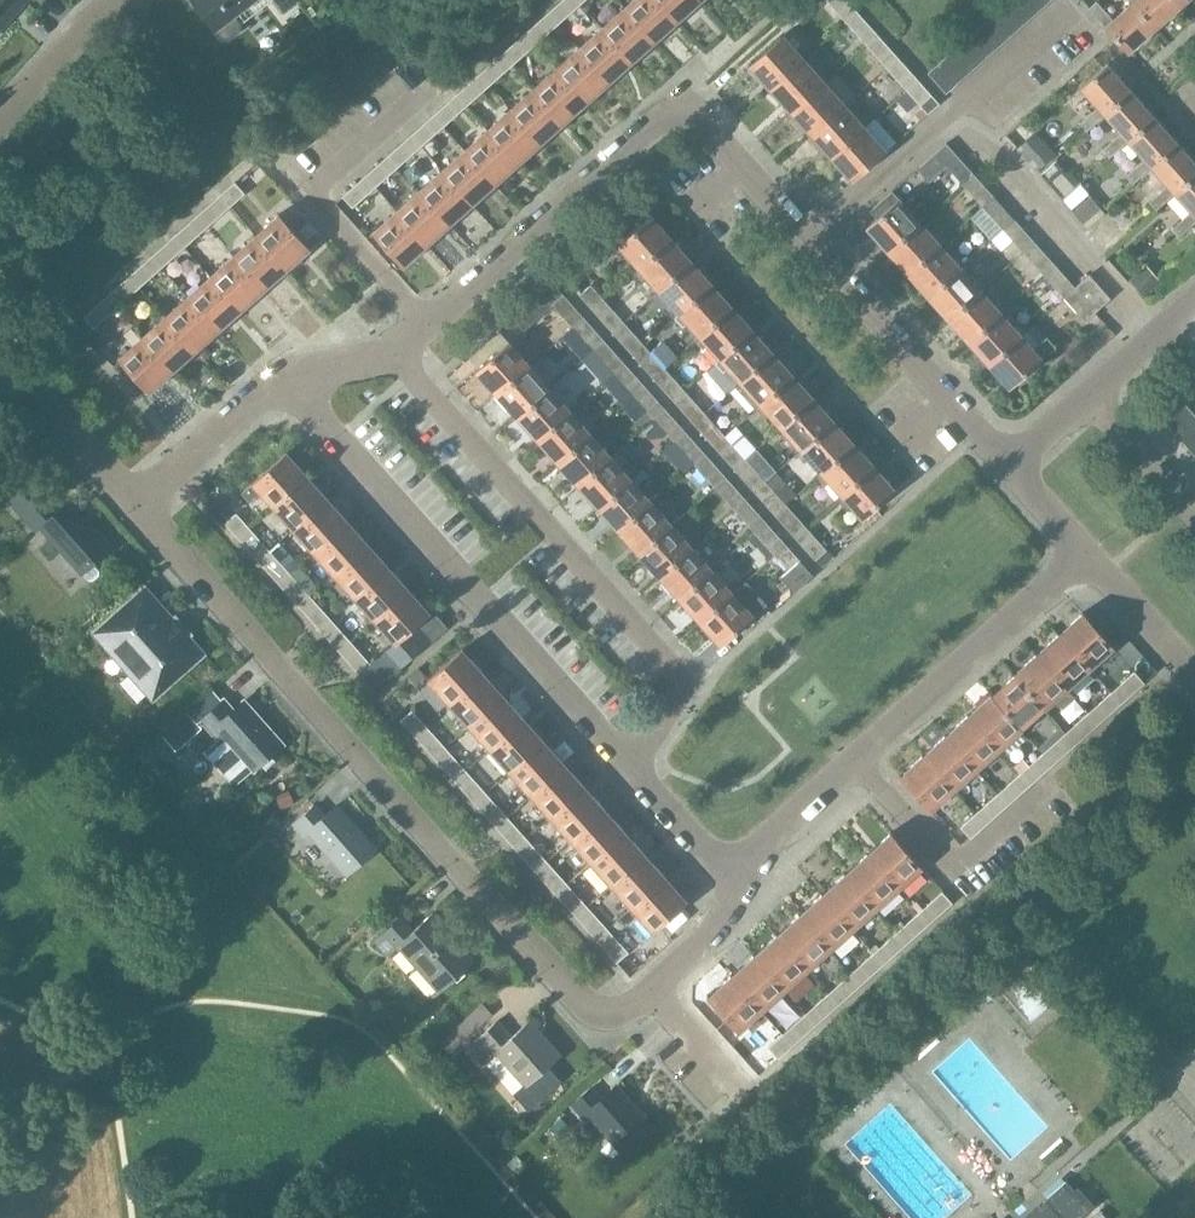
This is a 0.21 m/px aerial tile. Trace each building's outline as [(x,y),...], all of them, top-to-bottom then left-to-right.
[(28,0),(0,0),(0,31),(28,0)] [(216,31),(256,0),(192,0),(216,31)] [(285,14),(301,2),(299,0),(274,0),(285,14)] [(563,0),(548,14),(558,25),(573,12),(563,0)] [(655,42),(678,22),(659,0),(633,0),(625,8),(655,42)] [(678,22),(701,1),(700,0),(659,0),(678,22)] [(846,0),(797,0),(792,5),(805,20),(826,1),(839,15),(850,4),(846,0)] [(1031,19),(1014,0),(1011,0),(1002,8),(1020,28),(1031,19)] [(1041,9),(1033,0),(1014,0),(1031,19),(1041,9)] [(1052,0),(1033,0),(1041,9),(1052,0)] [(1131,5),(1132,4),(1154,30),(1180,6),(1175,0),(1127,0),(1131,5)] [(1096,2),(1088,9),(1128,53),(1154,30),(1132,4),(1131,5),(1113,21),(1096,2)] [(602,28),(632,62),(655,42),(625,8),(602,28)] [(1010,37),(1020,28),(1002,8),(992,17),(1010,37)] [(870,27),(857,12),(846,22),(859,37),(870,27)] [(992,17),(981,27),(999,47),(1010,37),(992,17)] [(540,21),(525,34),(535,45),(550,32),(540,21)] [(999,47),(981,27),(971,36),(989,56),(999,47)] [(579,48),(610,83),(632,62),(602,28),(579,48)] [(891,50),(878,35),(866,45),(879,60),(891,50)] [(770,90),(804,59),(783,36),(749,66),(770,90)] [(989,56),(971,36),(960,45),(978,66),(989,56)] [(517,41),(502,54),(513,65),(527,52),(517,41)] [(968,75),(978,66),(960,45),(950,55),(968,75)] [(556,69),(587,103),(610,83),(579,48),(556,69)] [(957,84),(968,75),(950,55),(939,64),(957,84)] [(900,83),(911,73),(898,58),(887,68),(900,83)] [(790,113),(824,82),(804,59),(770,90),(790,113)] [(494,62),(479,75),(489,86),(504,73),(494,62)] [(928,74),(946,94),(957,84),(939,64),(928,74)] [(1086,132),(1105,115),(1130,92),(1106,66),(1081,88),(1098,107),(1079,124),(1086,132)] [(533,89),(564,123),(587,103),(556,69),(533,89)] [(939,104),(918,81),(907,91),(928,114),(939,104)] [(471,82),(456,95),(466,107),(481,93),(471,82)] [(810,135),(845,105),(824,82),(790,113),(810,135)] [(510,109),(541,144),(564,123),(533,89),(510,109)] [(1105,115),(1122,134),(1103,150),(1110,158),(1128,141),(1153,118),(1130,92),(1105,115)] [(448,102),(433,116),(444,127),(458,114),(448,102)] [(830,158),(865,128),(845,105),(810,135),(830,158)] [(488,130),(518,164),(541,144),(510,109),(488,130)] [(913,115),(919,122),(926,117),(920,110),(913,115)] [(576,117),(549,145),(559,155),(587,128),(576,117)] [(1152,167),(1177,145),(1153,118),(1128,141),(1145,160),(1126,177),(1133,185),(1152,168),(1152,167)] [(426,123),(411,136),(421,147),(436,134),(426,123)] [(865,128),(830,158),(852,182),(886,151),(865,128)] [(465,150),(495,185),(518,164),(488,130),(465,150)] [(1035,134),(1016,150),(1035,173),(1054,157),(1035,134)] [(403,143),(388,156),(398,167),(413,154),(403,143)] [(929,182),(947,167),(962,184),(974,174),(946,144),(917,169),(929,182)] [(1152,168),(1169,186),(1150,203),(1157,211),(1176,194),(1175,194),(1194,176),(1194,165),(1177,145),(1152,167),(1152,168)] [(442,171),(473,205),(495,185),(465,150),(442,171)] [(1042,176),(1061,198),(1077,184),(1057,162),(1042,176)] [(380,163),(365,176),(375,188),(390,174),(380,163)] [(419,191),(450,225),(473,205),(442,171),(419,191)] [(974,174),(962,184),(975,199),(987,189),(974,174)] [(1175,194),(1176,194),(1192,213),(1173,229),(1180,237),(1194,224),(1194,176),(1175,194)] [(235,182),(220,196),(230,207),(245,194),(235,182)] [(357,183),(342,197),(352,208),(367,195),(357,183)] [(1081,186),(1064,201),(1083,224),(1100,209),(1081,186)] [(450,225),(419,191),(396,211),(427,246),(450,225)] [(996,222),(1007,211),(994,197),(982,207),(996,222)] [(900,198),(865,228),(886,252),(921,221),(900,198)] [(222,214),(212,203),(197,216),(207,227),(222,214)] [(427,246),(396,211),(373,232),(403,267),(427,246)] [(256,236),(287,270),(311,249),(280,215),(256,236)] [(638,269),(673,239),(651,215),(617,246),(638,269)] [(1027,234),(1014,219),(1003,229),(1016,244),(1027,234)] [(921,221),(886,252),(906,275),(941,244),(921,221)] [(189,223),(174,236),(185,248),(199,234),(189,223)] [(233,256),(264,291),(287,270),(256,236),(233,256)] [(673,239),(638,269),(658,292),(693,261),(673,239)] [(1048,257),(1034,242),(1023,252),(1036,267),(1048,257)] [(167,243),(152,256),(162,268),(177,255),(167,243)] [(927,298),(961,267),(941,244),(906,275),(927,298)] [(210,277),(241,311),(264,291),(233,256),(210,277)] [(693,261),(658,292),(679,315),(713,284),(693,261)] [(144,263),(129,277),(139,288),(154,275),(144,263)] [(1068,280),(1055,265),(1044,275),(1057,290),(1068,280)] [(947,320),(981,290),(961,267),(927,298),(947,320)] [(1089,275),(1075,288),(1063,298),(1085,322),(1111,299),(1089,275)] [(188,297),(218,331),(241,311),(210,277),(188,297)] [(560,293),(549,281),(510,316),(521,328),(560,293)] [(121,284),(106,297),(116,308),(131,295),(121,284)] [(713,284),(679,315),(699,337),(733,307),(713,284)] [(579,295),(592,310),(604,300),(590,285),(579,295)] [(967,343),(1002,313),(981,290),(947,320),(967,343)] [(577,310),(563,295),(552,305),(565,320),(577,310)] [(165,317),(196,352),(218,331),(188,297),(165,317)] [(99,304),(83,317),(94,329),(108,316),(99,304)] [(733,307),(699,337),(719,360),(754,330),(733,307)] [(599,318),(613,333),(624,323),(611,308),(599,318)] [(987,366),(1022,335),(1002,313),(967,343),(987,366)] [(142,338),(173,372),(196,352),(165,317),(142,338)] [(597,332),(584,318),(572,328),(586,342),(597,332)] [(754,330),(719,360),(739,383),(774,352),(754,330)] [(620,341),(633,356),(644,346),(631,331),(620,341)] [(1036,351),(1022,335),(987,366),(1009,390),(1056,348),(1049,340),(1036,351)] [(173,372),(142,338),(118,359),(149,393),(173,372)] [(617,355),(604,340),(593,350),(606,365),(617,355)] [(496,396),(531,365),(509,341),(475,372),(496,396)] [(1046,358),(1057,369),(1069,356),(1058,346),(1046,358)] [(774,352),(739,383),(760,406),(794,375),(774,352)] [(640,363),(653,378),(664,368),(651,353),(640,363)] [(637,378),(624,363),(613,373),(626,388),(637,378)] [(516,418),(551,388),(531,365),(496,396),(516,418)] [(794,375),(760,406),(780,429),(814,398),(794,375)] [(660,386),(673,401),(685,391),(671,376),(660,386)] [(658,401),(644,386),(633,396),(646,411),(658,401)] [(537,441),(571,410),(551,388),(516,418),(537,441)] [(1163,420),(1183,402),(1173,391),(1153,409),(1163,420)] [(814,398),(780,429),(800,451),(835,421),(814,398)] [(680,409),(694,424),(705,414),(692,399),(680,409)] [(1183,402),(1163,420),(1172,430),(1192,412),(1183,402)] [(678,423),(665,409),(653,419),(667,433),(678,423)] [(557,464),(591,433),(571,410),(537,441),(557,464)] [(1172,430),(1181,441),(1194,428),(1194,416),(1192,412),(1172,430)] [(821,474),(855,443),(835,421),(800,451),(821,474)] [(701,432),(714,447),(725,437),(712,422),(701,432)] [(1181,441),(1191,451),(1194,447),(1194,428),(1181,441)] [(698,446),(685,431),(674,441),(671,439),(661,447),(674,462),(684,453),(687,456),(698,446)] [(577,487),(612,456),(591,433),(557,464),(577,487)] [(855,443),(821,474),(841,497),(875,466),(855,443)] [(721,454),(734,469),(745,459),(732,444),(721,454)] [(252,484),(242,494),(250,503),(261,493),(273,507),(308,476),(286,453),(252,483),(252,484)] [(719,469),(705,454),(694,464),(707,479),(719,469)] [(598,509),(632,479),(612,456),(577,487),(598,509)] [(875,466),(841,497),(862,521),(896,490),(875,466)] [(741,477),(754,492),(766,482),(753,467),(741,477)] [(1,495),(9,504),(28,526),(33,522),(91,586),(120,560),(93,530),(95,528),(82,513),(80,515),(68,502),(61,508),(45,490),(47,489),(29,469),(9,488),(1,495)] [(308,476),(273,507),(293,530),(328,499),(308,476)] [(739,492),(725,477),(714,487),(727,502),(739,492)] [(618,532),(652,501),(632,479),(598,509),(618,532)] [(761,500),(775,515),(786,505),(773,490),(761,500)] [(314,553),(348,522),(328,499),(293,530),(314,553)] [(759,514),(746,500),(734,510),(748,525),(759,514)] [(638,555),(673,524),(652,501),(618,532),(638,555)] [(225,524),(238,538),(249,528),(236,513),(225,524)] [(782,523),(795,538),(806,528),(793,513),(782,523)] [(334,575),(368,545),(348,522),(314,553),(334,575)] [(779,537),(766,522),(755,533),(768,547),(779,537)] [(658,578),(693,547),(673,524),(638,555),(658,578)] [(245,547),(258,561),(270,551),(256,536),(245,547)] [(815,561),(816,560),(826,551),(813,536),(802,546),(815,561)] [(354,598),(389,567),(368,545),(334,575),(354,598)] [(800,560),(786,545),(775,555),(788,570),(800,560)] [(713,570),(693,547),(658,578),(679,601),(713,570)] [(767,568),(755,553),(729,575),(741,590),(767,568)] [(265,569),(279,584),(290,574),(277,559),(265,569)] [(375,621),(409,590),(389,567),(354,598),(375,621)] [(699,623),(733,592),(713,570),(679,601),(699,623)] [(286,592),(299,607),(310,596),(297,582),(286,592)] [(200,650),(145,588),(95,633),(153,699),(187,668),(184,664),(200,650)] [(430,614),(409,590),(375,621),(396,645),(372,665),(358,649),(346,660),(374,691),(430,641),(416,626),(430,614)] [(733,592),(699,623),(720,647),(766,606),(753,592),(742,602),(733,592)] [(306,615),(319,629),(330,619),(317,604),(306,615)] [(1060,634),(1090,669),(1092,667),(1102,677),(1110,670),(1101,660),(1114,648),(1084,613),(1060,634)] [(326,637),(340,652),(351,642),(337,627),(326,637)] [(1037,655),(1068,689),(1090,669),(1060,634),(1037,655)] [(449,704),(483,673),(462,650),(428,680),(449,704)] [(1037,655),(1014,675),(1045,709),(1047,707),(1055,716),(1064,708),(1056,699),(1068,689),(1037,655)] [(1129,697),(1144,684),(1134,672),(1119,685),(1129,697)] [(483,673),(449,704),(469,727),(504,696),(483,673)] [(1014,675),(991,695),(1022,730),(1025,727),(1033,735),(1041,728),(1033,720),(1045,709),(1014,675)] [(1107,717),(1122,704),(1112,693),(1097,706),(1107,717)] [(1022,730),(991,695),(969,716),(999,750),(1022,730)] [(504,696),(469,727),(490,750),(524,719),(504,696)] [(212,732),(217,728),(254,770),(283,744),(245,701),(234,711),(224,700),(201,720),(212,732)] [(401,721),(414,735),(425,725),(412,711),(401,721)] [(200,728),(187,713),(162,735),(175,750),(200,728)] [(1084,737),(1099,724),(1089,713),(1074,726),(1084,737)] [(999,750),(969,716),(946,736),(977,770),(999,750)] [(524,719),(490,750),(510,772),(544,742),(524,719)] [(421,743),(434,758),(446,748),(432,733),(421,743)] [(1061,758),(1076,745),(1066,733),(1051,746),(1061,758)] [(923,756),(954,791),(977,770),(946,736),(923,756)] [(544,742),(510,772),(530,795),(565,764),(544,742)] [(1039,778),(1046,771),(1054,765),(1044,753),(1029,767),(1039,778)] [(441,766),(455,781),(466,771),(453,756),(441,766)] [(954,791),(923,756),(899,777),(930,812),(954,791)] [(565,764),(530,795),(550,818),(585,787),(565,764)] [(1016,798),(1031,785),(1021,774),(1006,787),(1016,798)] [(462,789),(475,803),(486,793),(473,779),(462,789)] [(585,787),(550,818),(571,841),(605,810),(585,787)] [(993,819),(1008,805),(998,794),(983,807),(993,819)] [(482,811),(495,826),(507,816),(493,801),(482,811)] [(313,845),(317,841),(347,874),(376,848),(337,805),(325,816),(316,805),(294,825),(313,845)] [(605,810),(571,841),(591,863),(625,833),(605,810)] [(971,839),(986,826),(976,814),(960,827),(971,839)] [(502,834),(516,849),(527,839),(514,824),(502,834)] [(625,833),(591,863),(611,886),(646,855),(625,833)] [(891,833),(867,855),(899,889),(922,868),(891,833)] [(523,857),(536,872),(547,862),(534,847),(523,857)] [(632,909),(666,878),(646,855),(611,886),(632,909)] [(899,889),(867,855),(845,875),(876,910),(899,889)] [(543,879),(556,894),(567,884),(554,869),(543,879)] [(876,910),(845,875),(822,895),(853,930),(876,910)] [(666,878),(632,909),(653,932),(687,902),(666,878)] [(563,902),(576,917),(588,907),(575,892),(563,902)] [(938,917),(952,903),(942,892),(927,906),(938,917)] [(822,895),(799,916),(830,950),(853,930),(822,895)] [(915,937),(930,924),(919,912),(905,926),(915,937)] [(375,941),(387,956),(398,946),(439,992),(475,960),(433,913),(413,931),(401,918),(375,941)] [(583,925),(597,940),(608,930),(595,915),(583,925)] [(777,936),(808,971),(830,950),(799,916),(777,936)] [(892,957),(907,944),(897,933),(882,946),(892,957)] [(754,956),(785,991),(808,971),(777,936),(754,956)] [(617,963),(629,953),(615,938),(603,948),(617,963)] [(869,978),(884,964),(874,953),(859,966),(869,978)] [(731,977),(762,1011),(785,991),(754,956),(731,977)] [(847,998),(861,985),(851,974),(837,987),(847,998)] [(762,1011),(731,977),(707,998),(738,1032),(740,1031),(744,1036),(752,1028),(748,1024),(762,1011)] [(824,1018),(839,1005),(829,994),(814,1007),(824,1018)] [(801,1039),(816,1025),(806,1014),(791,1028),(801,1039)] [(495,1052),(524,1084),(513,1094),(528,1111),(560,1082),(547,1068),(560,1056),(530,1021),(512,1037),(497,1021),(471,1045),(485,1061),(495,1052)] [(749,1066),(758,1077),(793,1045),(783,1034),(749,1066)] [(623,1155),(653,1129),(614,1086),(600,1099),(590,1088),(571,1106),(581,1117),(585,1113),(623,1155)] [(1067,1182),(1066,1182),(1025,1217),(1083,1217),(1095,1207),(1078,1187),(1074,1191),(1067,1182)]
